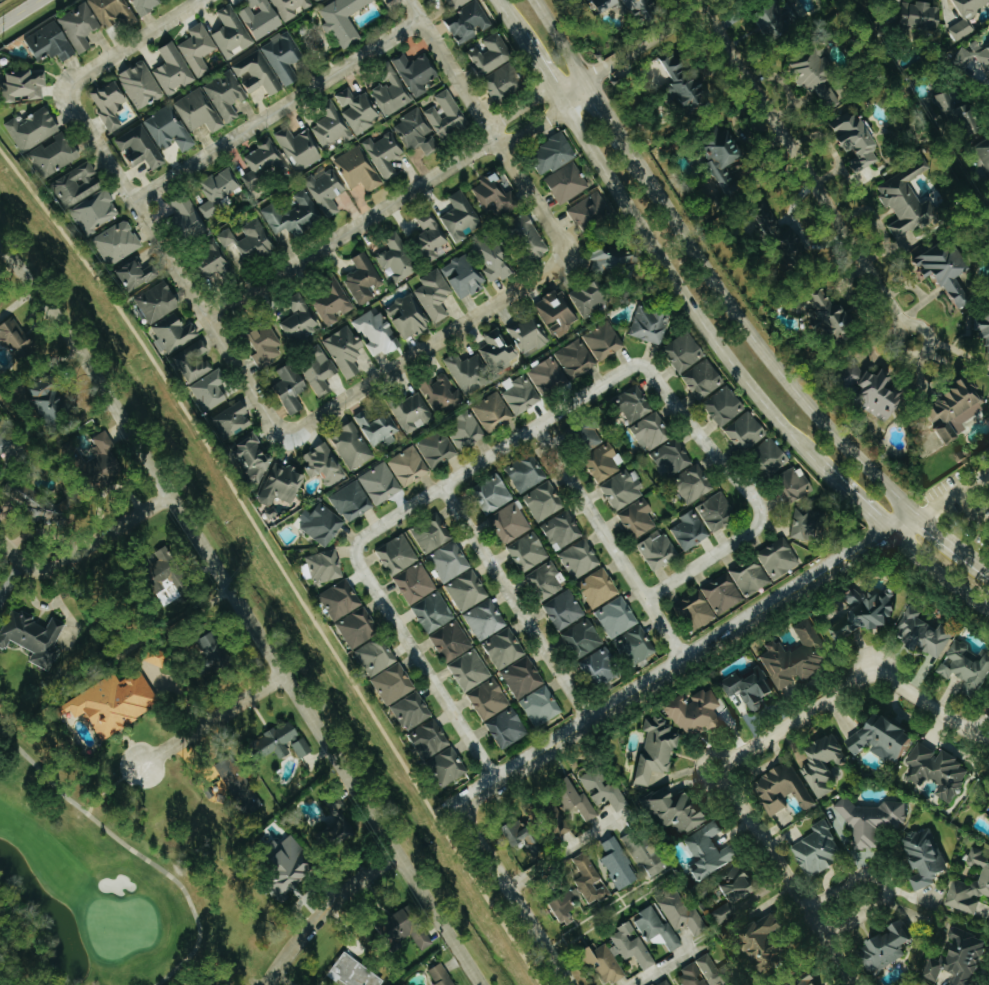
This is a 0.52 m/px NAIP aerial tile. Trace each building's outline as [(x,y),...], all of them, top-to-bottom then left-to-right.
[(126,0),(91,0),(106,31),(117,25),(116,22),(123,19),(128,28),(137,23),(126,0)] [(166,5),(164,0),(133,0),(142,17),(166,5)] [(270,0),(248,0),(249,3),(238,10),(256,41),(284,25),(270,0)] [(285,22),(314,6),(311,0),(273,0),(285,22)] [(377,0),(335,0),(320,9),(328,23),(324,25),(330,34),(334,31),(345,50),(364,39),(350,15),(377,0)] [(451,10),(474,0),(447,0),(451,10)] [(634,23),(661,14),(656,0),(626,0),(634,23)] [(901,0),(891,0),(887,24),(936,31),(939,5),(901,0)] [(975,30),(967,16),(988,3),(988,2),(988,0),(948,0),(960,20),(947,27),(955,41),(975,30)] [(480,1),(447,21),(462,44),(482,32),(494,25),(480,1)] [(79,56),(94,49),(88,36),(103,29),(90,2),(61,16),(79,56)] [(217,11),(226,28),(214,35),(227,59),(255,44),(233,3),(217,11)] [(770,43),(800,32),(789,4),(760,15),(770,43)] [(64,63),(78,54),(56,17),(25,36),(39,59),(50,53),(53,59),(60,55),(64,63)] [(178,45),(198,78),(211,70),(203,58),(219,49),(203,22),(188,30),(192,37),(178,45)] [(286,89),(300,80),(292,66),(306,58),(290,30),(262,45),(286,89)] [(160,49),(167,63),(154,70),(167,95),(196,80),(174,41),(160,49)] [(988,72),(988,45),(969,57),(962,45),(949,53),(959,69),(977,58),(986,73),(988,72)] [(836,77),(830,55),(825,56),(823,48),(794,56),(802,85),(811,83),(813,89),(820,87),(825,105),(838,102),(831,78),(836,77)] [(233,64),(248,95),(266,86),(271,98),(280,93),(259,52),(233,64)] [(429,92),(425,84),(440,77),(429,53),(410,62),(406,52),(395,57),(413,99),(429,92)] [(708,79),(692,83),(685,54),(662,60),(665,70),(668,69),(680,115),(715,107),(708,79)] [(119,74),(139,111),(165,97),(146,60),(119,74)] [(495,103),(527,87),(515,62),(483,78),(495,103)] [(413,102),(391,63),(383,67),(391,81),(373,91),(387,116),(413,102)] [(234,105),(247,98),(242,88),(236,91),(227,73),(205,85),(227,126),(241,118),(234,105)] [(111,133),(124,126),(116,110),(130,103),(118,79),(91,93),(111,133)] [(174,103),(192,133),(208,123),(214,134),(226,126),(201,86),(174,103)] [(366,92),(356,98),(350,87),(337,94),(345,109),(342,111),(356,135),(383,120),(366,92)] [(436,95),(447,115),(442,118),(436,106),(426,111),(442,142),(471,126),(450,88),(436,95)] [(969,136),(984,132),(976,102),(966,104),(965,101),(957,104),(954,90),(939,94),(946,122),(965,118),(969,136)] [(161,150),(177,141),(183,153),(194,146),(172,105),(144,120),(161,150)] [(847,152),(856,147),(860,156),(848,162),(854,173),(880,160),(874,149),(881,145),(861,106),(832,121),(847,152)] [(7,122),(21,152),(62,133),(50,107),(19,121),(17,118),(7,122)] [(310,124),(323,148),(349,134),(336,110),(310,124)] [(419,110),(394,124),(409,151),(421,144),(428,155),(441,148),(419,110)] [(147,160),(153,171),(166,164),(143,123),(114,139),(131,169),(147,160)] [(278,131),(293,171),(322,160),(310,130),(293,136),(289,126),(278,131)] [(45,144),(29,153),(44,180),(83,158),(67,130),(56,137),(59,141),(47,148),(45,144)] [(747,156),(738,138),(734,139),(733,131),(707,134),(709,149),(711,153),(713,165),(727,191),(728,197),(739,191),(746,190),(744,176),(735,177),(729,166),(747,156)] [(395,132),(374,141),(372,137),(365,140),(383,181),(399,174),(393,161),(405,155),(395,132)] [(566,134),(531,157),(545,178),(580,155),(566,134)] [(245,157),(253,170),(243,176),(251,188),(279,171),(287,166),(269,138),(258,145),(260,148),(245,157)] [(988,174),(988,139),(981,141),(988,174)] [(383,185),(361,145),(335,159),(352,189),(364,183),(369,193),(383,185)] [(100,175),(92,161),(52,183),(66,208),(105,186),(98,175),(100,175)] [(547,178),(562,204),(591,187),(576,161),(547,178)] [(910,182),(914,178),(926,171),(922,164),(913,173),(910,168),(902,172),(902,174),(878,187),(889,207),(893,204),(901,219),(889,225),(895,236),(899,240),(904,250),(920,241),(914,235),(917,232),(944,219),(939,210),(937,207),(932,198),(923,203),(915,188),(910,182)] [(334,198),(346,192),(332,166),(305,180),(326,219),(341,211),(334,198)] [(209,201),(199,206),(205,219),(223,211),(217,199),(240,188),(230,167),(199,182),(209,201)] [(521,205),(514,190),(506,194),(495,175),(474,187),(492,221),(521,205)] [(262,209),(275,234),(287,228),(294,239),(325,223),(306,188),(294,194),(300,204),(283,214),(276,201),(262,209)] [(87,236),(124,215),(108,189),(72,209),(87,236)] [(457,245),(470,238),(467,233),(484,224),(464,189),(450,197),(456,208),(441,216),(457,245)] [(583,232),(616,215),(603,190),(570,207),(583,232)] [(173,202),(187,241),(206,234),(192,196),(173,202)] [(514,218),(532,260),(550,252),(533,210),(514,218)] [(781,234),(776,211),(761,214),(766,237),(781,234)] [(419,219),(424,231),(415,235),(427,261),(452,251),(435,213),(419,219)] [(247,264),(276,249),(260,218),(243,227),(247,236),(237,241),(230,227),(217,234),(224,247),(236,242),(247,264)] [(110,267),(145,247),(129,219),(94,239),(110,267)] [(813,233),(788,230),(784,254),(810,258),(813,233)] [(419,271),(399,231),(386,237),(391,249),(378,255),(385,270),(391,267),(398,282),(419,271)] [(514,258),(501,240),(495,244),(489,235),(474,246),(489,268),(485,270),(493,282),(501,276),(504,280),(517,272),(509,261),(514,258)] [(625,241),(589,250),(594,271),(638,261),(636,252),(628,254),(625,241)] [(960,275),(973,268),(960,243),(952,248),(948,241),(918,257),(929,278),(940,273),(959,309),(974,301),(960,275)] [(209,279),(219,275),(221,278),(232,273),(218,242),(208,246),(211,254),(200,259),(209,279)] [(360,306),(377,298),(373,288),(383,283),(368,251),(354,258),(359,269),(345,276),(360,306)] [(467,252),(443,268),(464,300),(488,285),(467,252)] [(161,278),(156,265),(145,269),(142,261),(120,270),(128,290),(161,278)] [(451,315),(442,301),(454,294),(440,267),(421,278),(424,285),(416,289),(435,324),(451,315)] [(150,324),(182,306),(168,279),(136,297),(150,324)] [(572,292),(583,316),(612,303),(601,279),(572,292)] [(352,309),(343,285),(314,297),(326,327),(339,321),(336,315),(352,309)] [(582,322),(564,288),(537,303),(555,337),(582,322)] [(387,308),(407,341),(432,326),(412,292),(387,308)] [(280,323),(293,344),(321,328),(300,293),(286,301),(294,314),(280,323)] [(808,329),(848,332),(851,304),(835,303),(836,294),(817,293),(815,309),(809,309),(808,329)] [(671,314),(638,304),(630,335),(663,344),(671,314)] [(353,319),(359,333),(367,330),(371,343),(367,344),(372,358),(399,349),(391,326),(394,325),(393,320),(387,322),(384,312),(375,315),(374,311),(353,319)] [(202,336),(196,321),(185,326),(180,312),(152,324),(158,339),(159,339),(165,353),(202,336)] [(525,355),(550,340),(531,312),(507,328),(525,355)] [(978,318),(978,334),(988,335),(988,318),(978,318)] [(624,350),(612,319),(598,324),(600,329),(586,334),(597,361),(624,350)] [(285,354),(269,323),(250,333),(260,353),(254,356),(260,367),(285,354)] [(323,340),(348,380),(362,372),(355,360),(363,355),(359,349),(366,344),(361,335),(356,337),(348,324),(323,340)] [(479,350),(494,373),(519,356),(499,327),(485,337),(489,343),(479,350)] [(679,372),(707,356),(691,330),(664,346),(679,372)] [(215,369),(206,354),(212,350),(204,337),(174,355),(191,383),(215,369)] [(597,365),(581,337),(553,354),(554,355),(529,370),(544,396),(597,365)] [(332,391),(326,379),(336,374),(322,344),(307,351),(312,363),(304,367),(318,398),(332,391)] [(478,354),(463,361),(459,352),(446,358),(464,395),(492,381),(478,354)] [(701,401),(726,381),(707,357),(682,376),(701,401)] [(295,415),(306,407),(297,396),(311,386),(293,361),(279,372),(284,379),(274,386),(295,415)] [(859,401),(881,415),(883,412),(892,418),(906,397),(888,385),(894,376),(885,369),(881,375),(869,368),(867,371),(855,363),(846,376),(867,389),(859,401)] [(230,399),(222,384),(229,380),(222,368),(193,385),(208,411),(230,399)] [(433,412),(458,403),(447,372),(436,376),(438,380),(423,385),(433,412)] [(513,380),(515,386),(504,392),(515,415),(542,401),(528,373),(513,380)] [(34,389),(42,424),(67,419),(58,374),(41,377),(44,388),(34,389)] [(929,412),(933,422),(945,417),(948,424),(935,429),(940,442),(935,444),(936,446),(970,433),(964,420),(987,411),(974,380),(938,395),(943,407),(929,412)] [(747,407),(729,384),(704,404),(722,427),(747,407)] [(655,410),(647,395),(643,397),(636,386),(616,397),(632,423),(655,410)] [(515,416),(499,390),(473,406),(489,432),(515,416)] [(435,417),(419,391),(392,407),(407,434),(435,417)] [(255,423),(249,413),(252,411),(245,399),(214,417),(228,440),(255,423)] [(456,416),(460,425),(450,429),(459,449),(485,438),(473,409),(456,416)] [(745,453),(769,432),(747,409),(724,430),(745,453)] [(374,446),(399,431),(388,414),(373,423),(365,410),(355,416),(374,446)] [(645,451),(673,438),(660,411),(633,424),(645,451)] [(376,457),(353,421),(331,436),(353,471),(376,457)] [(605,441),(594,422),(579,431),(590,450),(605,441)] [(94,438),(99,445),(93,449),(97,456),(89,462),(103,482),(125,468),(113,449),(118,446),(107,429),(94,438)] [(458,455),(445,429),(418,442),(431,468),(458,455)] [(1,456),(17,442),(6,430),(0,436),(0,456),(1,456)] [(253,478),(275,468),(258,431),(236,442),(253,478)] [(791,462),(774,436),(750,452),(767,477),(791,462)] [(597,481),(625,467),(611,440),(591,450),(595,457),(586,461),(597,481)] [(693,463),(685,448),(681,450),(676,440),(652,452),(665,478),(693,463)] [(347,476),(327,441),(317,447),(317,448),(304,456),(309,464),(305,473),(299,471),(296,466),(291,464),(287,466),(275,462),(262,498),(267,507),(275,503),(277,497),(292,502),(298,499),(304,482),(311,478),(314,479),(321,474),(329,487),(347,476)] [(404,487),(431,473),(417,446),(390,461),(404,487)] [(520,493),(549,479),(536,454),(508,468),(520,493)] [(376,506),(403,491),(387,461),(360,476),(376,506)] [(689,504),(715,488),(699,462),(673,478),(689,504)] [(773,481),(788,504),(814,486),(806,474),(802,477),(794,467),(773,481)] [(513,500),(501,474),(473,488),(485,514),(513,500)] [(346,523),(375,508),(360,479),(331,495),(346,523)] [(537,521),(565,508),(552,480),(524,494),(537,521)] [(711,532),(738,521),(726,492),(698,503),(711,532)] [(654,510),(646,497),(619,512),(634,539),(657,526),(650,512),(654,510)] [(533,528),(515,501),(489,517),(506,545),(533,528)] [(346,520),(320,503),(312,514),(309,511),(298,527),(328,547),(346,520)] [(674,527),(684,550),(710,538),(696,508),(680,516),(683,522),(674,527)] [(809,513),(797,510),(790,535),(816,543),(825,511),(811,508),(809,513)] [(584,537),(570,509),(541,523),(554,551),(584,537)] [(451,541),(440,520),(415,532),(425,553),(451,541)] [(655,572),(680,556),(663,528),(638,544),(655,572)] [(550,556),(534,530),(507,547),(523,573),(550,556)] [(377,550),(393,576),(420,559),(404,533),(377,550)] [(602,564),(588,537),(559,553),(573,580),(602,564)] [(802,567),(788,537),(759,550),(773,580),(802,567)] [(443,582),(472,569),(459,539),(430,552),(443,582)] [(163,591),(167,589),(164,582),(174,577),(185,600),(195,596),(170,545),(157,551),(164,565),(153,570),(163,591)] [(337,549),(308,556),(315,584),(344,576),(337,549)] [(561,573),(552,559),(527,576),(543,601),(564,588),(556,576),(561,573)] [(438,588),(421,561),(395,578),(412,605),(438,588)] [(764,561),(751,565),(750,561),(734,567),(744,596),(773,585),(764,561)] [(591,608),(620,595),(608,567),(578,580),(591,608)] [(462,612),(490,597),(474,568),(446,584),(462,612)] [(745,601),(729,572),(704,587),(720,615),(745,601)] [(336,621),(364,604),(347,578),(320,595),(336,621)] [(895,589),(856,587),(856,593),(851,593),(850,615),(836,615),(835,629),(895,632),(896,605),(894,605),(895,589)] [(558,631),(586,616),(572,589),(544,603),(558,631)] [(456,618),(440,590),(413,607),(429,634),(456,618)] [(718,619),(705,590),(682,600),(695,629),(718,619)] [(639,624),(626,595),(597,609),(610,638),(639,624)] [(508,626),(494,598),(465,613),(478,641),(508,626)] [(940,658),(957,631),(943,623),(940,627),(922,616),(925,611),(914,604),(901,624),(912,631),(907,638),(940,658)] [(8,614),(0,605),(0,621),(8,614)] [(337,622),(352,649),(380,634),(366,607),(337,622)] [(4,650),(10,639),(32,651),(28,660),(47,670),(59,647),(53,643),(64,623),(51,616),(45,628),(30,620),(32,615),(20,609),(18,612),(11,608),(0,628),(0,648),(4,650)] [(605,642),(589,616),(562,633),(579,659),(605,642)] [(781,689),(798,680),(796,676),(803,672),(806,679),(829,666),(825,659),(834,654),(813,616),(795,626),(806,644),(787,654),(778,637),(767,643),(771,650),(762,655),(781,689)] [(430,636),(447,663),(475,646),(458,619),(430,636)] [(631,667),(656,653),(640,625),(615,638),(631,667)] [(527,653),(511,626),(484,643),(500,670),(527,653)] [(232,655),(218,630),(201,640),(215,665),(232,655)] [(371,677),(400,660),(384,634),(355,652),(371,677)] [(988,648),(984,655),(958,639),(939,670),(954,679),(958,671),(987,689),(988,685),(988,649),(988,648)] [(164,668),(170,653),(152,645),(145,660),(164,668)] [(607,645),(582,660),(598,687),(623,672),(607,645)] [(465,692),(493,675),(475,648),(448,665),(465,692)] [(518,699),(546,683),(529,655),(501,672),(518,699)] [(416,689),(402,661),(372,677),(386,705),(416,689)] [(722,680),(729,696),(746,689),(754,709),(769,703),(766,697),(775,693),(763,665),(743,673),(742,672),(722,680)] [(53,709),(58,717),(69,710),(73,717),(84,710),(102,738),(160,700),(138,667),(119,679),(113,670),(53,709)] [(485,721),(511,704),(494,677),(468,694),(485,721)] [(563,714),(549,684),(520,698),(534,727),(563,714)] [(687,740),(723,720),(716,708),(722,705),(712,686),(689,699),(686,694),(668,704),(687,740)] [(434,716),(419,690),(392,705),(407,731),(434,716)] [(503,750),(530,732),(513,706),(486,723),(503,750)] [(849,746),(866,755),(869,748),(904,765),(921,731),(881,711),(870,733),(859,726),(849,746)] [(650,731),(637,781),(661,787),(665,771),(671,773),(683,726),(649,717),(645,730),(650,731)] [(255,740),(265,758),(276,751),(280,759),(292,753),(287,745),(303,736),(293,719),(255,740)] [(410,731),(423,759),(448,749),(435,720),(410,731)] [(808,747),(814,761),(803,767),(817,798),(836,790),(831,779),(838,777),(832,765),(848,757),(838,734),(808,747)] [(302,759),(314,751),(306,737),(293,745),(302,759)] [(908,775),(923,784),(928,776),(943,785),(938,793),(952,802),(974,767),(945,750),(942,754),(921,741),(908,761),(915,765),(908,775)] [(430,760),(442,786),(469,773),(457,747),(430,760)] [(244,815),(263,804),(231,753),(212,765),(244,815)] [(776,815),(791,806),(786,796),(796,791),(807,810),(816,805),(792,761),(757,781),(776,815)] [(617,781),(611,785),(599,765),(589,771),(600,791),(593,796),(599,806),(611,799),(618,812),(630,804),(617,781)] [(587,792),(581,795),(571,776),(557,783),(571,809),(579,805),(589,822),(600,816),(587,792)] [(202,788),(207,797),(213,793),(208,785),(202,788)] [(713,821),(708,809),(700,812),(691,788),(675,794),(672,787),(644,798),(652,816),(662,812),(667,827),(677,823),(681,834),(713,821)] [(909,801),(888,801),(882,805),(860,805),(849,794),(837,805),(848,818),(848,822),(860,834),(860,847),(883,847),(883,825),(904,825),(909,820),(909,801)] [(335,815),(318,821),(327,846),(353,836),(343,807),(345,806),(344,801),(331,805),(335,815)] [(515,847),(526,843),(534,860),(546,854),(530,818),(507,829),(515,847)] [(795,844),(811,877),(848,858),(827,818),(814,825),(818,833),(795,844)] [(686,838),(698,860),(698,861),(701,867),(696,871),(701,881),(743,857),(735,843),(724,850),(716,836),(726,830),(720,819),(686,838)] [(950,871),(934,826),(904,836),(910,854),(916,852),(923,873),(914,877),(919,890),(938,883),(935,876),(950,871)] [(254,855),(272,838),(277,843),(290,832),(317,863),(284,892),(287,895),(280,902),(272,893),(270,894),(262,885),(269,878),(266,875),(269,872),(254,855)] [(669,867),(651,835),(640,841),(635,832),(625,838),(649,879),(669,867)] [(621,891),(642,879),(617,835),(602,844),(608,856),(603,858),(621,891)] [(985,915),(988,903),(988,854),(974,849),(970,862),(986,868),(980,884),(957,876),(947,902),(985,915)] [(575,858),(584,875),(577,880),(591,904),(612,892),(608,884),(600,889),(596,882),(603,878),(588,851),(575,858)] [(720,923),(754,905),(749,895),(759,890),(743,861),(722,872),(728,882),(723,884),(732,902),(714,911),(720,923)] [(698,906),(690,910),(680,889),(660,898),(676,931),(690,924),(696,937),(709,930),(698,906)] [(577,919),(572,912),(578,908),(568,894),(553,904),(568,926),(577,919)] [(672,952),(684,945),(671,922),(666,925),(654,904),(635,916),(649,941),(662,934),(672,952)] [(411,934),(424,951),(435,943),(407,906),(387,921),(401,941),(411,934)] [(764,966),(778,963),(777,956),(783,955),(782,950),(785,949),(781,929),(786,928),(785,920),(779,921),(778,915),(755,919),(764,966)] [(918,939),(906,919),(893,927),(895,929),(862,949),(876,973),(909,954),(904,947),(918,939)] [(657,964),(632,921),(608,935),(619,954),(622,952),(627,960),(636,955),(645,971),(657,964)] [(988,950),(988,941),(954,924),(949,935),(958,940),(949,957),(944,955),(941,960),(933,956),(924,974),(942,983),(948,969),(959,974),(954,984),(972,984),(988,950)] [(608,942),(595,950),(592,946),(583,952),(590,964),(593,962),(608,984),(609,984),(627,974),(608,942)] [(345,951),(330,973),(347,984),(381,984),(385,979),(345,951)] [(730,963),(720,969),(711,952),(699,959),(714,984),(743,984),(730,963)] [(698,961),(679,971),(687,984),(711,984),(698,961)] [(443,962),(428,972),(436,984),(457,984),(443,962)]
